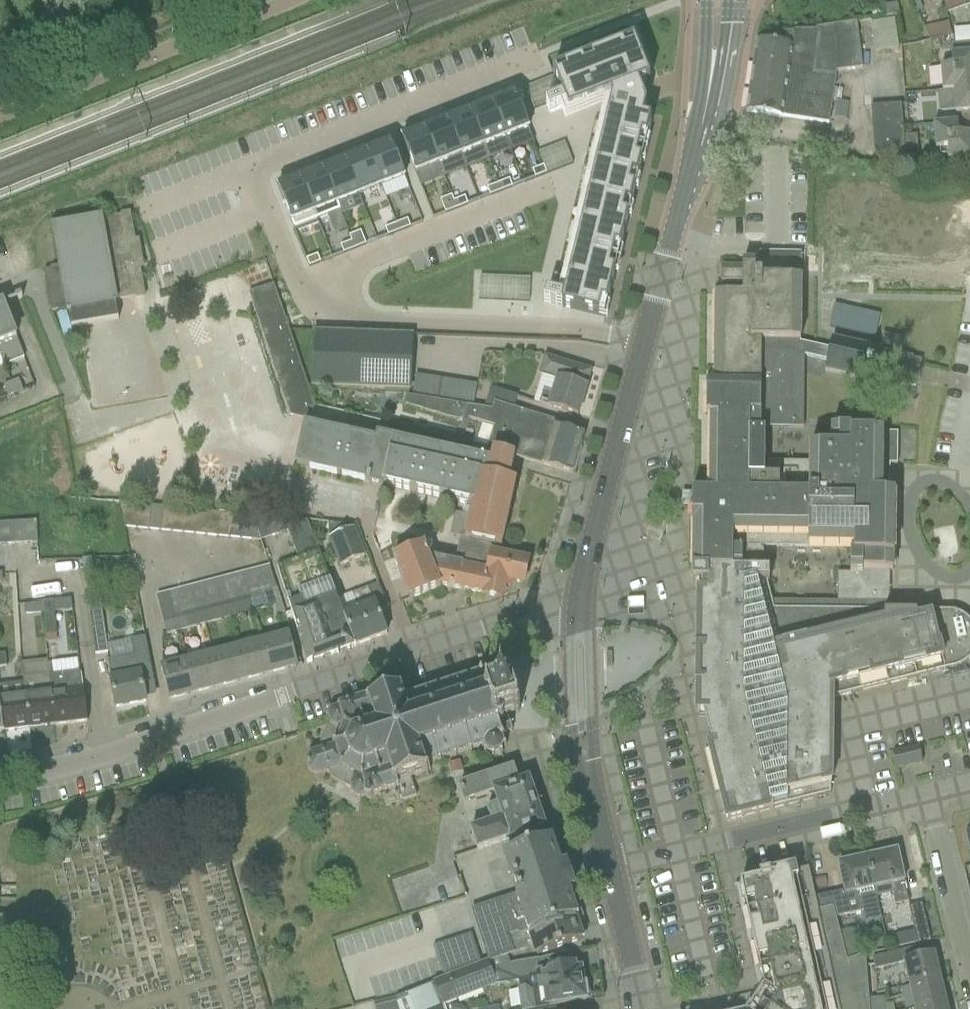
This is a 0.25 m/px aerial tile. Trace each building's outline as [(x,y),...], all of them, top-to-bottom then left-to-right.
[(954,10),(969,4),(968,0),(950,0),(954,10)] [(873,21),(876,51),(901,49),(898,19),(873,21)] [(757,41),(752,77),(746,113),(782,118),(782,117),(828,124),(834,89),(836,77),(830,77),(831,72),(848,71),(862,69),(856,23),(817,29),(817,31),(794,31),(794,32),(768,32),(767,42),(757,41)] [(950,23),(926,28),(931,40),(952,35),(950,23)] [(562,99),(546,105),(549,115),(566,108),(568,113),(638,86),(650,81),(634,41),(552,73),(554,77),(562,99)] [(943,93),(954,92),(954,91),(966,90),(965,79),(969,79),(969,43),(951,45),(953,68),(941,69),(943,93)] [(965,79),(966,90),(954,91),(954,92),(956,116),(957,124),(957,125),(969,124),(969,79),(965,79)] [(544,294),(542,303),(604,318),(651,121),(642,119),(645,105),(640,90),(611,102),(564,299),(544,294)] [(515,93),(491,103),(506,138),(529,129),(515,93)] [(846,119),(848,104),(837,102),(835,117),(846,119)] [(491,103),(469,111),(483,147),(506,138),(491,103)] [(872,108),(874,135),(876,162),(906,160),(901,105),(872,108)] [(469,111),(447,120),(461,156),(483,147),(469,111)] [(447,120),(424,129),(439,165),(461,156),(447,120)] [(957,125),(957,124),(934,126),(936,150),(947,149),(949,161),(969,159),(969,140),(969,136),(969,124),(957,125)] [(424,129),(401,138),(416,174),(439,165),(424,129)] [(390,143),(367,152),(381,187),(405,178),(390,143)] [(367,152),(345,160),(359,196),(381,187),(367,152)] [(800,154),(800,163),(810,164),(811,154),(800,154)] [(345,160),(323,169),(339,212),(340,211),(338,205),(359,196),(345,160)] [(543,167),(532,171),(535,179),(546,174),(543,167)] [(323,169),(300,178),(317,220),(339,212),(323,169)] [(300,178),(277,187),(294,229),(317,220),(300,178)] [(509,180),(498,185),(501,192),(512,188),(509,180)] [(498,185),(487,189),(490,197),(501,192),(498,185)] [(451,197),(440,201),(445,214),(456,210),(453,202),(451,197)] [(465,198),(453,202),(456,210),(468,205),(465,198)] [(118,320),(115,302),(116,302),(115,299),(146,293),(131,214),(102,219),(101,216),(51,225),(59,268),(43,271),(50,311),(65,308),(66,311),(69,311),(72,328),(118,320)] [(407,220),(396,225),(399,232),(410,228),(407,220)] [(396,225),(385,229),(388,237),(399,232),(396,225)] [(361,232),(349,237),(351,242),(354,250),(366,245),(361,232)] [(351,242),(340,247),(343,254),(354,250),(351,242)] [(317,256),(306,260),(309,268),(320,263),(317,256)] [(893,571),(894,495),(890,495),(890,473),(879,473),(879,466),(898,466),(898,435),(851,434),(851,431),(832,431),(832,441),(839,441),(839,449),(810,449),(810,464),(762,463),(762,432),(758,432),(758,428),(804,429),(805,357),(828,362),(831,350),(800,344),(801,280),(781,279),(782,266),(761,265),(756,265),(756,264),(743,264),(743,267),(722,267),(722,293),(716,293),(715,385),(707,384),(706,416),(711,416),(709,492),(692,492),(692,524),(694,524),(693,570),(742,570),(743,550),(733,550),(733,533),(809,534),(808,548),(854,549),(854,555),(851,555),(850,573),(838,573),(837,601),(890,602),(890,571),(893,571)] [(274,285),(253,292),(259,310),(255,311),(291,417),(314,407),(289,331),(274,285)] [(5,366),(24,359),(24,358),(3,305),(2,305),(0,306),(0,355),(5,366)] [(314,332),(312,387),(409,391),(411,335),(314,332)] [(833,340),(831,350),(828,362),(826,372),(874,383),(873,389),(891,393),(893,384),(906,387),(906,385),(915,387),(916,379),(918,380),(920,371),(918,371),(920,363),(911,361),(912,359),(899,357),(902,342),(884,338),(881,350),(863,346),(863,342),(854,340),(853,344),(833,340)] [(546,356),(540,374),(558,380),(553,394),(544,391),(540,404),(578,416),(588,387),(586,387),(592,371),(546,356)] [(416,375),(412,398),(473,407),(477,386),(416,375)] [(11,383),(16,394),(23,391),(19,380),(11,383)] [(8,397),(16,394),(11,383),(4,386),(8,397)] [(487,399),(495,402),(515,408),(518,397),(490,389),(487,399)] [(469,420),(473,407),(412,398),(408,397),(405,406),(467,425),(469,420)] [(473,407),(469,420),(481,423),(474,446),(493,450),(515,456),(574,474),(586,436),(551,425),(546,424),(548,418),(515,408),(495,402),(492,410),(473,407)] [(510,480),(515,456),(493,450),(490,463),(378,437),(376,442),(306,426),(297,466),(367,482),(367,483),(383,487),(384,485),(473,505),(470,517),(457,514),(451,536),(462,538),(460,546),(493,554),(495,546),(502,547),(517,481),(510,480)] [(137,530),(139,506),(120,504),(125,528),(137,530)] [(148,531),(151,507),(139,506),(137,530),(148,531)] [(160,532),(162,508),(151,507),(148,531),(160,532)] [(172,533),(174,509),(162,508),(160,532),(172,533)] [(184,534),(186,510),(174,509),(172,533),(184,534)] [(196,535),(198,511),(186,510),(184,534),(196,535)] [(207,536),(209,512),(198,511),(196,535),(207,536)] [(219,537),(221,513),(209,512),(207,536),(219,537)] [(231,538),(233,514),(221,513),(219,537),(231,538)] [(242,539),(245,515),(233,514),(231,538),(242,539)] [(260,541),(252,516),(245,515),(242,539),(260,541)] [(308,522),(268,518),(275,536),(288,531),(299,560),(278,567),(299,631),(298,631),(308,663),(355,646),(343,613),(308,522)] [(36,522),(12,524),(13,546),(26,545),(37,544),(36,522)] [(12,524),(0,524),(0,546),(13,546),(12,524)] [(329,524),(329,531),(332,537),(328,539),(339,567),(366,556),(355,528),(351,530),(350,528),(354,527),(353,524),(329,524)] [(529,561),(493,554),(460,546),(456,565),(430,559),(425,546),(394,559),(410,600),(441,588),(441,586),(484,595),(483,596),(503,599),(506,588),(512,589),(514,583),(524,585),(529,561)] [(269,566),(257,569),(263,592),(269,591),(275,589),(269,566)] [(263,592),(257,569),(246,572),(252,595),(263,592)] [(969,659),(969,621),(967,618),(963,615),(959,613),(954,612),(949,611),(890,611),(890,602),(837,601),(772,601),(768,582),(770,582),(770,570),(742,570),(693,570),(692,570),(692,582),(707,582),(707,594),(699,594),(699,652),(698,683),(699,683),(698,712),(701,712),(707,737),(709,744),(728,821),(831,794),(831,784),(832,784),(833,725),(833,722),(829,722),(828,722),(825,711),(829,710),(833,710),(834,706),(833,699),(956,668),(961,666),(966,663),(969,659)] [(252,595),(246,572),(235,575),(241,598),(248,596),(252,595)] [(241,598),(235,575),(224,578),(230,601),(241,598)] [(230,601),(224,578),(213,581),(219,604),(228,602),(230,601)] [(219,604),(213,581),(202,584),(208,607),(219,604)] [(208,607),(202,584),(190,587),(196,610),(207,607),(208,607)] [(196,610),(190,587),(179,590),(185,613),(196,610)] [(350,611),(343,613),(355,646),(387,634),(378,610),(369,587),(352,594),(357,608),(350,611)] [(185,613),(179,590),(168,593),(174,616),(184,613),(185,613)] [(273,607),(269,591),(263,592),(252,595),(248,596),(253,612),(273,607)] [(174,616),(168,593),(156,596),(162,618),(174,616)] [(253,612),(248,596),(241,598),(230,601),(228,602),(232,617),(253,612)] [(232,617),(228,602),(219,604),(208,607),(207,607),(211,623),(232,617)] [(43,604),(42,604),(45,637),(57,636),(53,603),(43,604)] [(211,623),(207,607),(196,610),(185,613),(184,613),(188,629),(211,623)] [(108,653),(105,627),(103,611),(91,612),(96,654),(108,653)] [(188,629),(184,613),(174,616),(162,618),(166,634),(188,629)] [(288,636),(263,642),(271,673),(296,667),(288,636)] [(135,656),(109,661),(113,680),(112,680),(117,708),(146,702),(142,676),(153,674),(146,637),(132,640),(135,656)] [(271,673),(263,642),(238,649),(246,680),(271,673)] [(246,680),(238,649),(213,656),(221,687),(246,680)] [(221,687),(213,656),(188,662),(197,693),(221,687)] [(55,725),(87,721),(80,672),(78,672),(77,661),(51,664),(52,675),(49,676),(52,694),(55,725)] [(197,693),(188,662),(163,669),(171,700),(197,693)] [(310,755),(307,761),(310,771),(317,775),(329,772),(329,771),(331,778),(351,787),(353,793),(352,795),(354,796),(355,795),(359,797),(359,799),(361,800),(361,797),(366,796),(367,797),(369,798),(370,798),(372,798),(373,797),(373,796),(374,794),(385,791),(385,792),(388,791),(387,790),(396,787),(397,788),(398,788),(403,801),(416,797),(410,778),(413,777),(425,772),(425,774),(428,773),(428,771),(432,770),(431,768),(427,769),(426,764),(439,760),(439,762),(442,761),(441,759),(454,754),(455,757),(457,756),(456,753),(462,752),(469,749),(470,752),(472,751),(472,749),(484,744),(486,750),(484,751),(485,753),(488,751),(493,753),(492,756),(495,756),(495,754),(500,752),(502,754),(503,752),(502,751),(504,746),(506,746),(507,744),(504,744),(504,741),(505,740),(504,738),(506,737),(506,735),(503,736),(503,734),(513,731),(513,730),(509,720),(502,723),(501,721),(503,721),(504,718),(503,715),(515,711),(516,714),(518,713),(517,710),(521,709),(520,706),(518,707),(512,688),(514,688),(513,685),(509,687),(509,684),(506,685),(507,688),(495,692),(494,688),(491,686),(497,684),(494,674),(483,678),(482,675),(485,674),(485,672),(481,673),(481,670),(479,671),(480,674),(478,674),(466,678),(465,675),(462,676),(463,679),(459,680),(450,683),(449,681),(446,681),(447,683),(444,685),(440,686),(434,688),(434,686),(431,686),(432,689),(425,691),(421,692),(419,693),(419,691),(416,691),(417,694),(404,698),(402,693),(405,692),(404,690),(402,691),(401,689),(401,688),(398,689),(399,692),(372,701),(370,696),(367,696),(367,698),(358,701),(358,700),(358,699),(355,700),(355,701),(356,702),(342,706),(341,705),(339,706),(340,709),(332,711),(331,709),(330,710),(331,712),(329,715),(328,715),(328,717),(330,717),(331,722),(331,723),(330,724),(321,743),(323,750),(310,755)] [(52,694),(49,676),(49,674),(23,678),(24,685),(25,697),(29,728),(55,725),(52,694)] [(24,697),(0,700),(0,701),(4,731),(29,728),(25,697),(24,697)] [(919,747),(893,753),(896,769),(922,762),(919,747)] [(513,768),(489,776),(459,786),(465,802),(494,792),(498,805),(487,809),(491,823),(471,830),(478,850),(545,828),(529,780),(518,784),(513,768)] [(584,917),(571,878),(558,839),(550,842),(549,841),(505,856),(518,894),(496,901),(471,909),(476,924),(489,963),(492,971),(511,964),(508,956),(514,953),(527,949),(526,944),(533,942),(537,955),(552,950),(577,941),(582,940),(575,920),(584,917)] [(897,850),(868,857),(875,887),(880,905),(878,897),(894,893),(897,905),(909,902),(897,850)] [(875,887),(868,857),(839,863),(845,891),(815,898),(818,912),(833,908),(835,918),(864,912),(863,908),(880,905),(875,887)] [(839,932),(835,918),(833,908),(818,912),(822,931),(810,934),(797,872),(796,872),(795,867),(790,869),(789,868),(759,875),(760,880),(743,884),(742,884),(739,884),(739,885),(739,887),(741,886),(747,913),(745,913),(746,915),(747,914),(753,941),(752,941),(752,943),(753,943),(759,969),(758,969),(758,971),(760,971),(763,988),(750,1008),(870,1008),(869,999),(865,954),(847,960),(839,932)] [(919,944),(932,941),(923,904),(910,907),(919,944)] [(859,955),(854,929),(839,932),(847,960),(865,954),(859,955)] [(471,935),(433,948),(442,976),(481,963),(471,935)] [(407,995),(408,999),(410,1003),(412,1008),(439,1008),(438,1008),(444,1006),(495,986),(497,987),(505,986),(507,984),(517,983),(518,989),(524,988),(524,993),(522,993),(524,1008),(527,1007),(527,1008),(532,1008),(535,1008),(551,1005),(590,998),(587,981),(583,981),(581,969),(576,970),(575,965),(569,965),(567,953),(540,960),(511,964),(492,971),(489,963),(486,964),(485,962),(434,982),(434,983),(407,995)] [(898,964),(895,953),(872,958),(875,970),(898,964)] [(905,961),(910,985),(940,977),(935,954),(905,961)] [(946,1001),(940,977),(910,985),(916,1008),(946,1001)] [(869,999),(870,1008),(885,1008),(884,998),(869,999)] [(946,1001),(916,1008),(948,1008),(946,1001)]
